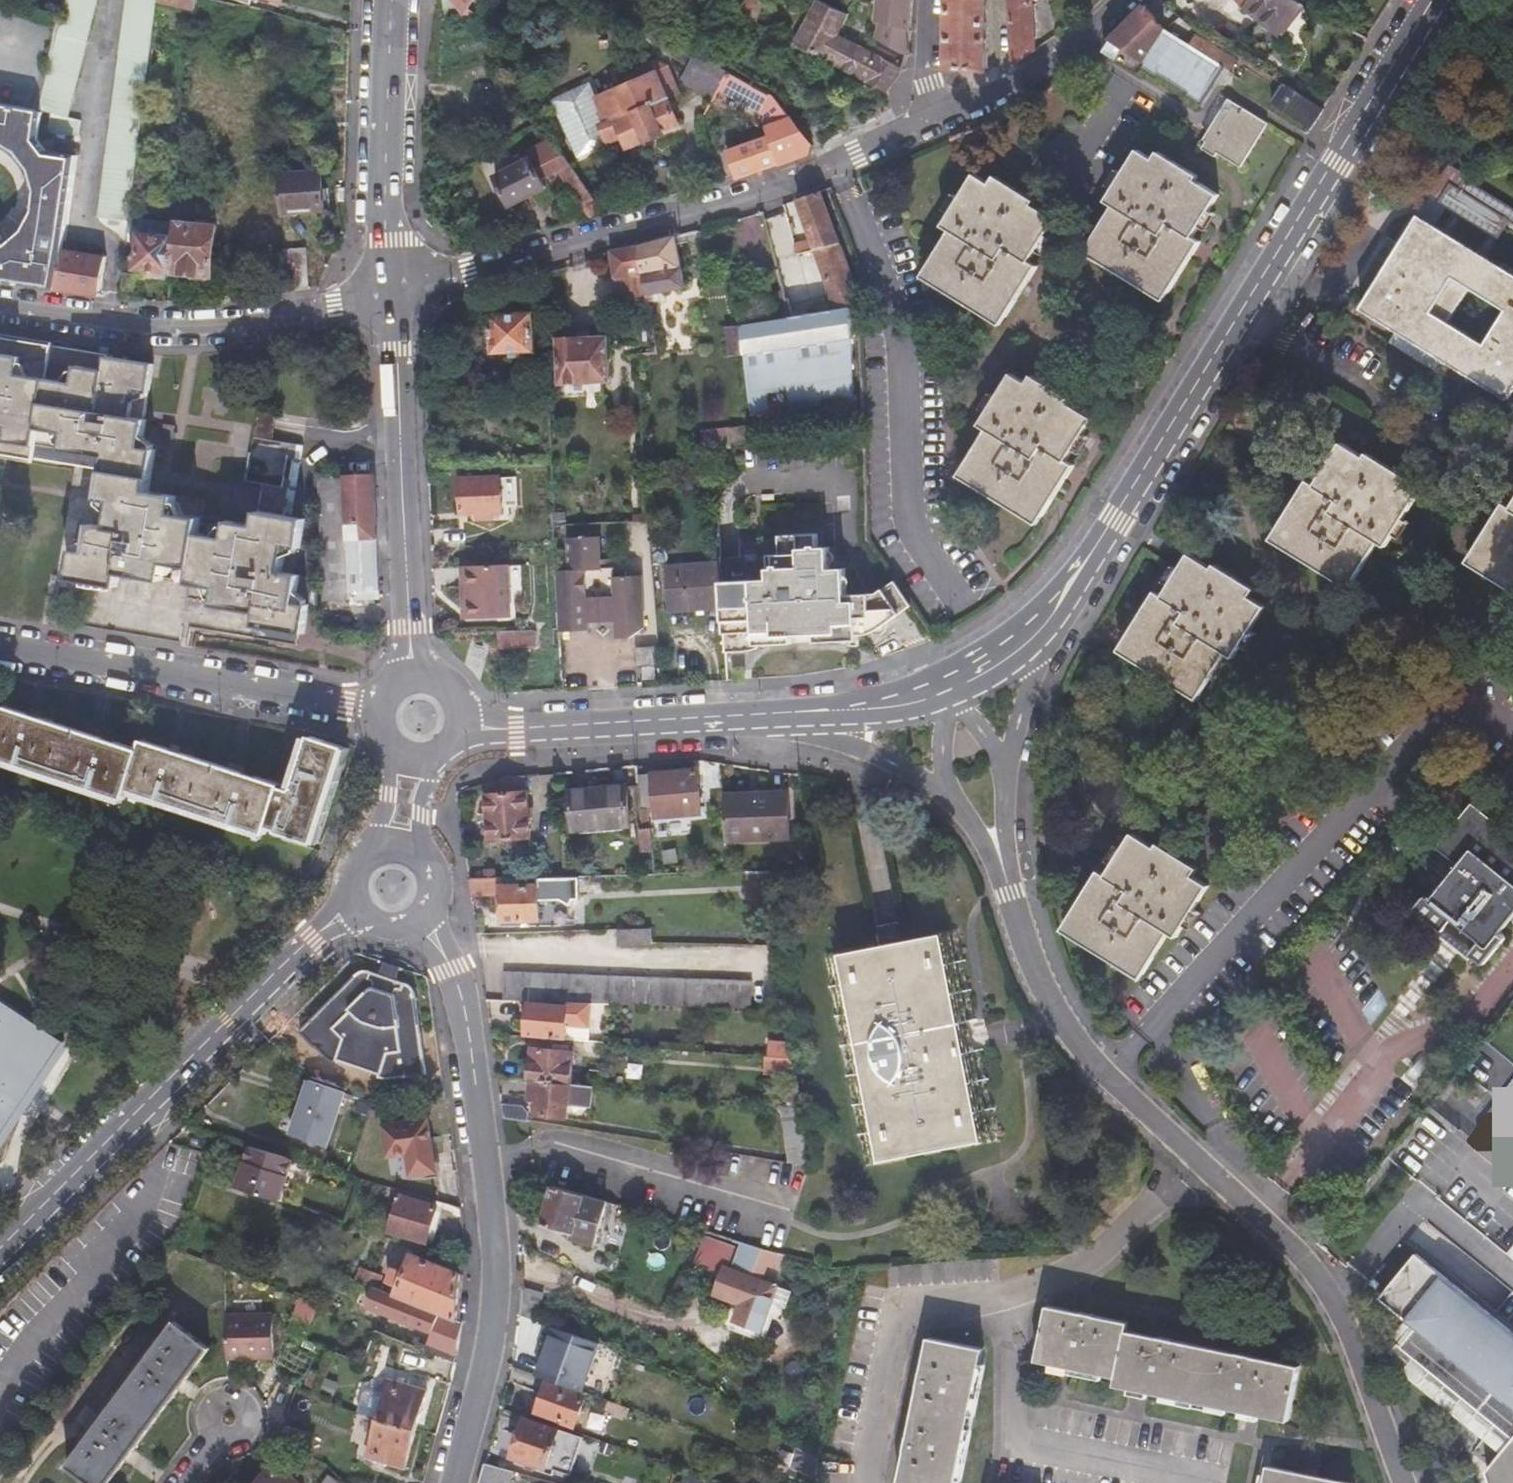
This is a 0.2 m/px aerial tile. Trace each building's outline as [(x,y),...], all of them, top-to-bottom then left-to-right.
[(96,0),(63,0),(60,15),(54,39),(48,62),(46,67),(78,76),(96,0)] [(130,220),(158,0),(125,0),(98,216),(130,220)] [(196,8),(196,0),(158,0),(196,8)] [(463,12),(470,0),(455,0),(463,12)] [(762,0),(744,0),(740,14),(756,23),(762,0)] [(818,0),(815,0),(793,41),(823,58),(830,46),(834,41),(831,40),(840,23),(844,15),(818,0)] [(876,5),(875,23),(880,23),(873,37),(907,56),(913,0),(859,0),(876,5)] [(984,70),(985,0),(946,0),(946,70),(984,70)] [(1036,49),(1033,0),(1008,0),(1012,59),(1017,63),(1036,49)] [(1292,0),(1242,0),(1248,7),(1279,35),(1304,8),(1292,0)] [(1166,28),(1144,5),(1109,41),(1146,61),(1166,28)] [(1199,101),(1208,87),(1221,68),(1191,46),(1166,28),(1146,61),(1144,64),(1157,72),(1159,69),(1188,89),(1186,92),(1199,101)] [(653,48),(686,66),(694,52),(661,33),(655,45),(653,48)] [(845,48),(848,42),(836,36),(834,41),(845,48)] [(1191,46),(1221,68),(1228,73),(1235,61),(1198,36),(1191,46)] [(830,46),(823,58),(868,81),(887,91),(903,70),(848,42),(845,48),(834,41),(830,46)] [(686,82),(713,97),(717,87),(726,69),(694,52),(686,66),(682,72),(686,82)] [(36,108),(50,110),(48,129),(77,134),(80,117),(69,114),(78,76),(46,67),(36,108)] [(726,69),(717,87),(759,111),(769,93),(726,69)] [(680,124),(657,72),(614,92),(596,101),(605,123),(597,126),(605,144),(624,136),(628,146),(680,124)] [(1312,129),(1325,109),(1283,83),(1271,103),(1312,129)] [(49,287),(57,245),(70,179),(67,179),(71,155),(46,150),(36,137),(40,111),(36,110),(0,104),(0,143),(14,151),(22,164),(24,166),(30,188),(27,214),(20,229),(2,243),(0,240),(0,280),(49,287)] [(1283,139),(1243,114),(1234,128),(1239,131),(1218,164),(1231,173),(1234,169),(1255,182),(1283,139)] [(725,151),(734,176),(808,153),(810,146),(788,116),(764,126),(766,134),(725,151)] [(589,217),(606,213),(564,155),(551,136),(529,149),(532,156),(518,165),(511,168),(509,170),(496,176),(494,178),(509,207),(546,187),(541,179),(557,170),(589,217)] [(1153,165),(1139,156),(1104,211),(1113,217),(1090,254),(1101,261),(1099,265),(1149,296),(1153,291),(1169,301),(1204,245),(1195,240),(1219,202),(1207,195),(1211,189),(1158,156),(1153,165)] [(511,168),(518,165),(514,159),(508,163),(511,168)] [(494,171),(496,176),(509,170),(506,165),(494,171)] [(278,174),(281,213),(322,208),(320,171),(278,174)] [(179,235),(177,269),(196,271),(196,275),(217,277),(221,222),(193,220),(195,178),(183,177),(179,235)] [(989,189),(974,180),(939,235),(950,242),(926,279),(937,286),(933,291),(983,322),(987,315),(1004,326),(1038,271),(1030,266),(1054,227),(1043,220),(1046,215),(993,182),(989,189)] [(1439,237),(1445,241),(1456,223),(1485,241),(1474,258),(1483,264),(1504,228),(1512,234),(1512,217),(1461,185),(1455,195),(1447,190),(1435,210),(1450,219),(1439,237)] [(819,192),(797,200),(816,248),(838,243),(819,192)] [(1415,223),(1360,313),(1505,402),(1512,390),(1512,282),(1483,264),(1474,258),(1445,241),(1439,237),(1415,223)] [(141,267),(177,269),(179,235),(145,233),(141,267)] [(676,237),(640,247),(646,290),(684,283),(676,237)] [(740,323),(743,354),(750,413),(854,398),(849,300),(854,282),(838,243),(816,248),(795,254),(797,263),(791,265),(799,297),(785,300),(789,316),(766,319),(740,323)] [(106,254),(57,245),(49,287),(99,294),(106,254)] [(612,252),(612,255),(618,297),(647,294),(646,290),(640,247),(612,252)] [(285,262),(287,291),(306,289),(303,249),(284,251),(285,262)] [(267,263),(268,294),(287,291),(285,262),(267,263)] [(785,300),(783,290),(760,295),(766,319),(789,316),(785,300)] [(533,318),(490,319),(491,352),(534,351),(533,318)] [(725,326),(728,356),(743,354),(740,323),(725,326)] [(106,469),(102,496),(116,499),(112,524),(92,521),(89,549),(74,547),(68,577),(82,580),(81,586),(110,591),(112,585),(118,586),(120,572),(166,579),(167,563),(194,568),(185,628),(298,648),(320,515),(292,509),(303,445),(272,440),(276,411),(258,408),(239,515),(227,513),(224,531),(196,526),(198,510),(172,506),(174,490),(145,485),(152,441),(140,439),(146,411),(142,410),(150,357),(151,354),(106,348),(104,345),(40,336),(0,330),(0,452),(106,469)] [(582,335),(560,336),(560,378),(608,377),(608,338),(582,338),(582,335)] [(1085,413),(1034,381),(1029,389),(1016,380),(982,435),(990,440),(966,478),(976,484),(973,489),(1023,521),(1028,514),(1044,524),(1078,469),(1070,463),(1093,426),(1081,419),(1085,413)] [(249,407),(258,408),(261,388),(252,387),(249,407)] [(1352,457),(1342,450),(1318,488),(1310,483),(1276,536),(1293,547),(1287,555),(1339,588),(1344,581),(1354,587),(1378,549),(1385,554),(1420,499),(1402,488),(1406,481),(1356,450),(1352,457)] [(499,476),(460,478),(461,510),(475,510),(475,519),(490,519),(490,509),(501,509),(499,476)] [(321,479),(327,598),(351,596),(351,588),(359,588),(359,596),(377,596),(373,478),(345,478),(321,479)] [(1505,506),(1472,559),(1488,569),(1484,576),(1512,593),(1512,505),(1507,501),(1505,506)] [(817,549),(817,535),(779,536),(779,555),(767,556),(767,581),(722,583),(723,604),(726,654),(746,653),(770,645),(792,644),(792,637),(827,636),(828,643),(835,643),(845,646),(858,647),(859,637),(865,637),(879,630),(895,619),(914,607),(896,581),(877,593),(874,595),(846,596),(845,571),(829,570),(828,549),(817,549)] [(567,569),(558,569),(561,626),(561,629),(578,629),(588,615),(613,615),(613,622),(626,637),(645,624),(643,575),(613,575),(613,567),(602,567),(601,536),(566,538),(567,569)] [(722,583),(720,560),(664,565),(667,608),(723,604),(722,583)] [(1200,573),(1189,566),(1165,604),(1157,599),(1123,652),(1142,664),(1137,671),(1187,702),(1191,695),(1203,702),(1225,666),(1234,671),(1268,616),(1251,606),(1256,598),(1205,567),(1200,573)] [(508,568),(468,570),(471,618),(511,615),(508,568)] [(588,615),(578,629),(588,629),(588,615)] [(613,638),(626,637),(613,622),(613,638)] [(552,627),(497,631),(497,647),(553,644),(552,627)] [(653,644),(633,645),(634,661),(654,660),(653,644)] [(344,750),(310,738),(293,789),(280,785),(281,782),(142,735),(138,747),(1,704),(0,708),(0,759),(122,797),(125,786),(265,833),(268,826),(283,831),(283,834),(313,844),(344,750)] [(696,772),(634,774),(636,832),(638,832),(643,832),(643,807),(649,807),(650,817),(696,816),(696,772)] [(504,779),(488,784),(489,805),(486,805),(488,842),(530,840),(529,803),(525,803),(523,777),(504,779)] [(626,827),(622,789),(566,794),(570,832),(626,827)] [(786,797),(723,797),(723,841),(787,841),(786,797)] [(1458,860),(1429,896),(1423,891),(1412,904),(1441,928),(1446,921),(1473,944),(1468,949),(1483,962),(1505,935),(1498,929),(1512,911),(1512,834),(1471,799),(1436,843),(1458,860)] [(1145,835),(1134,829),(1111,866),(1101,860),(1068,913),(1085,924),(1079,932),(1130,964),(1134,959),(1146,967),(1170,930),(1176,933),(1211,878),(1196,869),(1202,860),(1150,828),(1145,835)] [(643,832),(638,832),(638,856),(650,856),(649,832),(643,832)] [(573,878),(470,881),(472,900),(493,899),(499,895),(501,924),(537,923),(536,899),(574,897),(573,878)] [(879,947),(906,942),(902,921),(874,927),(879,947)] [(1446,921),(1441,928),(1437,932),(1464,954),(1468,949),(1473,944),(1446,921)] [(617,941),(649,942),(649,929),(617,930),(617,941)] [(879,947),(837,956),(883,1163),(999,1139),(956,931),(906,942),(879,947)] [(883,1163),(837,956),(826,958),(871,1166),(883,1163)] [(431,1078),(417,986),(364,969),(294,1038),(323,1069),(328,1071),(330,1069),(375,1083),(374,1085),(380,1087),(431,1078)] [(588,1002),(750,1010),(751,984),(503,973),(502,998),(562,1001),(588,1002)] [(70,1040),(8,997),(0,1009),(0,1141),(70,1040)] [(586,1041),(588,1002),(562,1001),(562,1008),(526,1005),(525,1014),(523,1035),(586,1041)] [(789,1059),(783,1029),(776,1028),(771,1029),(769,1029),(765,1057),(789,1059)] [(531,1056),(528,1079),(531,1079),(569,1083),(574,1051),(568,1050),(568,1045),(558,1043),(556,1044),(556,1046),(555,1047),(555,1049),(533,1046),(531,1056)] [(780,1077),(792,1079),(789,1059),(765,1057),(758,1057),(758,1075),(780,1077)] [(784,1109),(798,1110),(792,1079),(780,1077),(784,1109)] [(337,1090),(303,1079),(286,1132),(320,1144),(337,1090)] [(591,1103),(594,1086),(569,1083),(531,1079),(529,1097),(537,1098),(535,1109),(566,1114),(567,1101),(591,1103)] [(501,1114),(525,1118),(527,1110),(522,1105),(499,1101),(501,1113),(501,1114)] [(1483,1138),(1512,1163),(1512,1101),(1483,1138)] [(790,1163),(808,1166),(798,1110),(784,1109),(780,1108),(790,1163)] [(440,1167),(432,1118),(388,1126),(392,1150),(411,1147),(415,1172),(440,1167)] [(294,1157),(249,1145),(235,1188),(279,1203),(294,1157)] [(606,1204),(550,1187),(539,1225),(571,1235),(569,1240),(593,1247),(606,1204)] [(438,1202),(403,1192),(394,1230),(437,1242),(441,1224),(434,1222),(438,1202)] [(711,1262),(725,1268),(733,1246),(704,1236),(694,1264),(708,1269),(711,1262)] [(681,1263),(691,1244),(681,1239),(671,1258),(681,1263)] [(748,1280),(758,1251),(737,1244),(729,1271),(725,1270),(722,1269),(720,1273),(713,1297),(738,1306),(732,1325),(761,1334),(770,1303),(775,1289),(748,1280)] [(1420,1245),(1383,1289),(1419,1318),(1403,1337),(1501,1418),(1512,1428),(1512,1321),(1420,1245)] [(423,1306),(458,1319),(461,1293),(463,1273),(414,1257),(408,1273),(399,1269),(395,1282),(397,1284),(394,1294),(402,1297),(423,1306)] [(722,1269),(725,1270),(725,1268),(711,1262),(708,1269),(720,1273),(722,1269)] [(374,1272),(369,1284),(374,1286),(382,1289),(386,1277),(374,1272)] [(458,1349),(463,1321),(458,1319),(423,1306),(402,1297),(394,1294),(382,1289),(374,1286),(369,1298),(390,1307),(388,1314),(430,1331),(426,1344),(457,1356),(458,1349)] [(789,1294),(775,1289),(770,1303),(785,1308),(789,1294)] [(317,1305),(300,1298),(291,1321),(307,1328),(317,1305)] [(1097,1372),(1084,1313),(1045,1305),(1034,1359),(1097,1372)] [(273,1312),(225,1314),(228,1358),(275,1356),(273,1312)] [(1100,1373),(1087,1314),(1084,1313),(1097,1372),(1100,1373)] [(1125,1322),(1087,1314),(1100,1373),(1113,1376),(1111,1383),(1286,1420),(1298,1366),(1123,1329),(1125,1322)] [(167,1316),(69,1468),(92,1482),(110,1482),(203,1339),(167,1316)] [(584,1392),(602,1342),(550,1323),(541,1346),(532,1373),(545,1377),(582,1391),(584,1392)] [(926,1336),(897,1479),(914,1482),(953,1482),(981,1347),(973,1346),(926,1336)] [(294,1360),(287,1374),(297,1380),(304,1367),(294,1360)] [(339,1382),(325,1377),(320,1391),(333,1397),(339,1382)] [(570,1425),(582,1391),(545,1377),(539,1394),(532,1412),(570,1425)] [(377,1420),(414,1430),(426,1390),(388,1380),(377,1420)] [(581,1434),(527,1416),(520,1437),(513,1456),(567,1474),(581,1434)] [(405,1466),(414,1430),(377,1420),(367,1457),(405,1466)] [(307,1433),(308,1428),(285,1422),(282,1437),(305,1443),(307,1433)] [(1488,1464),(1495,1482),(1512,1482),(1512,1434),(1488,1464)] [(819,1460),(798,1447),(791,1469),(815,1478),(819,1460)] [(256,1482),(300,1482),(271,1462),(256,1482)] [(480,1482),(507,1482),(511,1470),(485,1462),(482,1473),(480,1482)] [(1265,1467),(1262,1482),(1336,1482),(1265,1467)] [(332,1473),(324,1482),(344,1482),(332,1473)]
